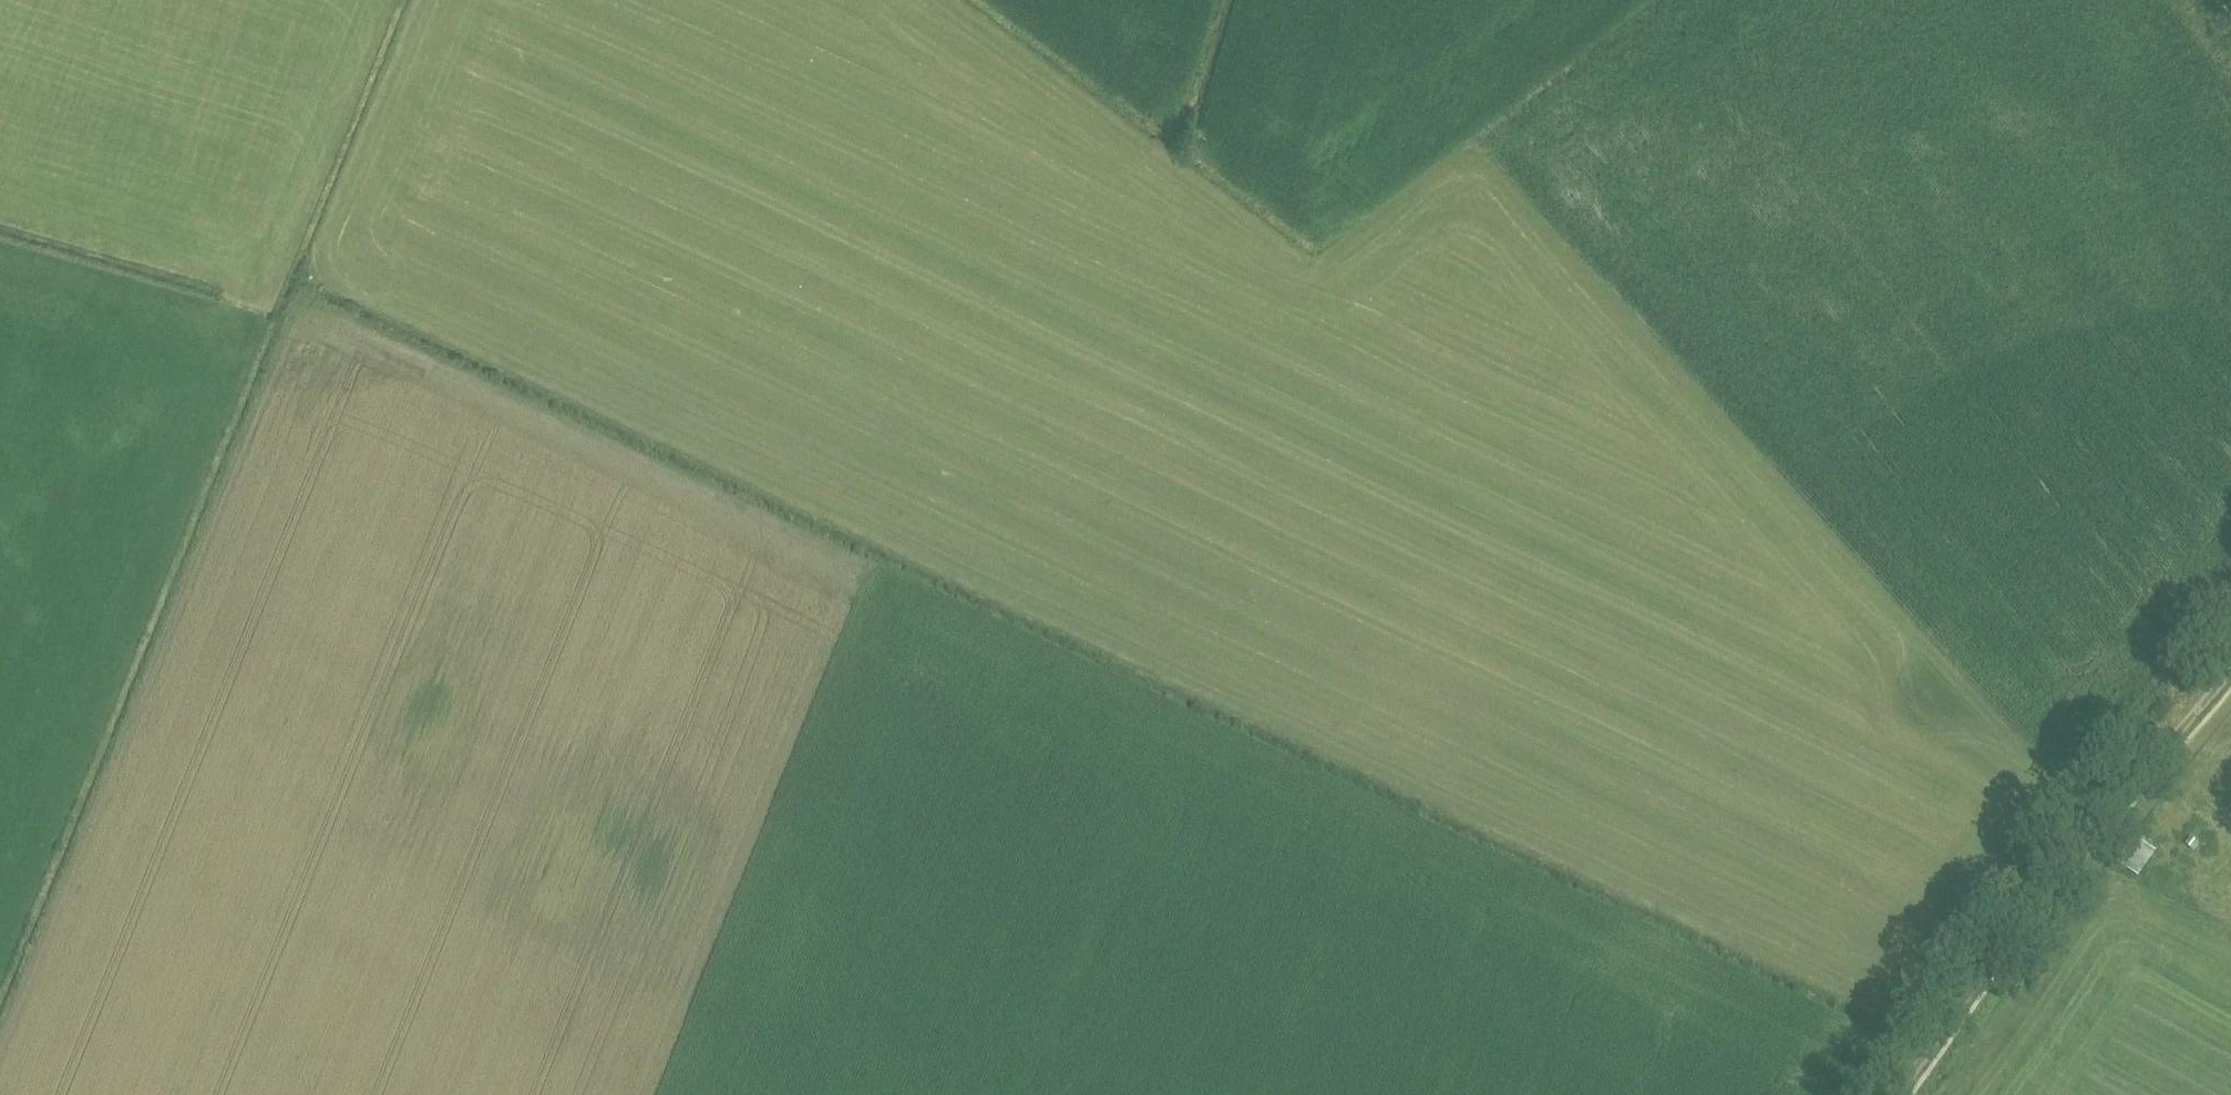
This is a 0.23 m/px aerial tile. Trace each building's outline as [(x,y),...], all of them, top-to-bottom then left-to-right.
[(2146,846),(2135,838),(2114,866),(2124,874),(2146,846)]
